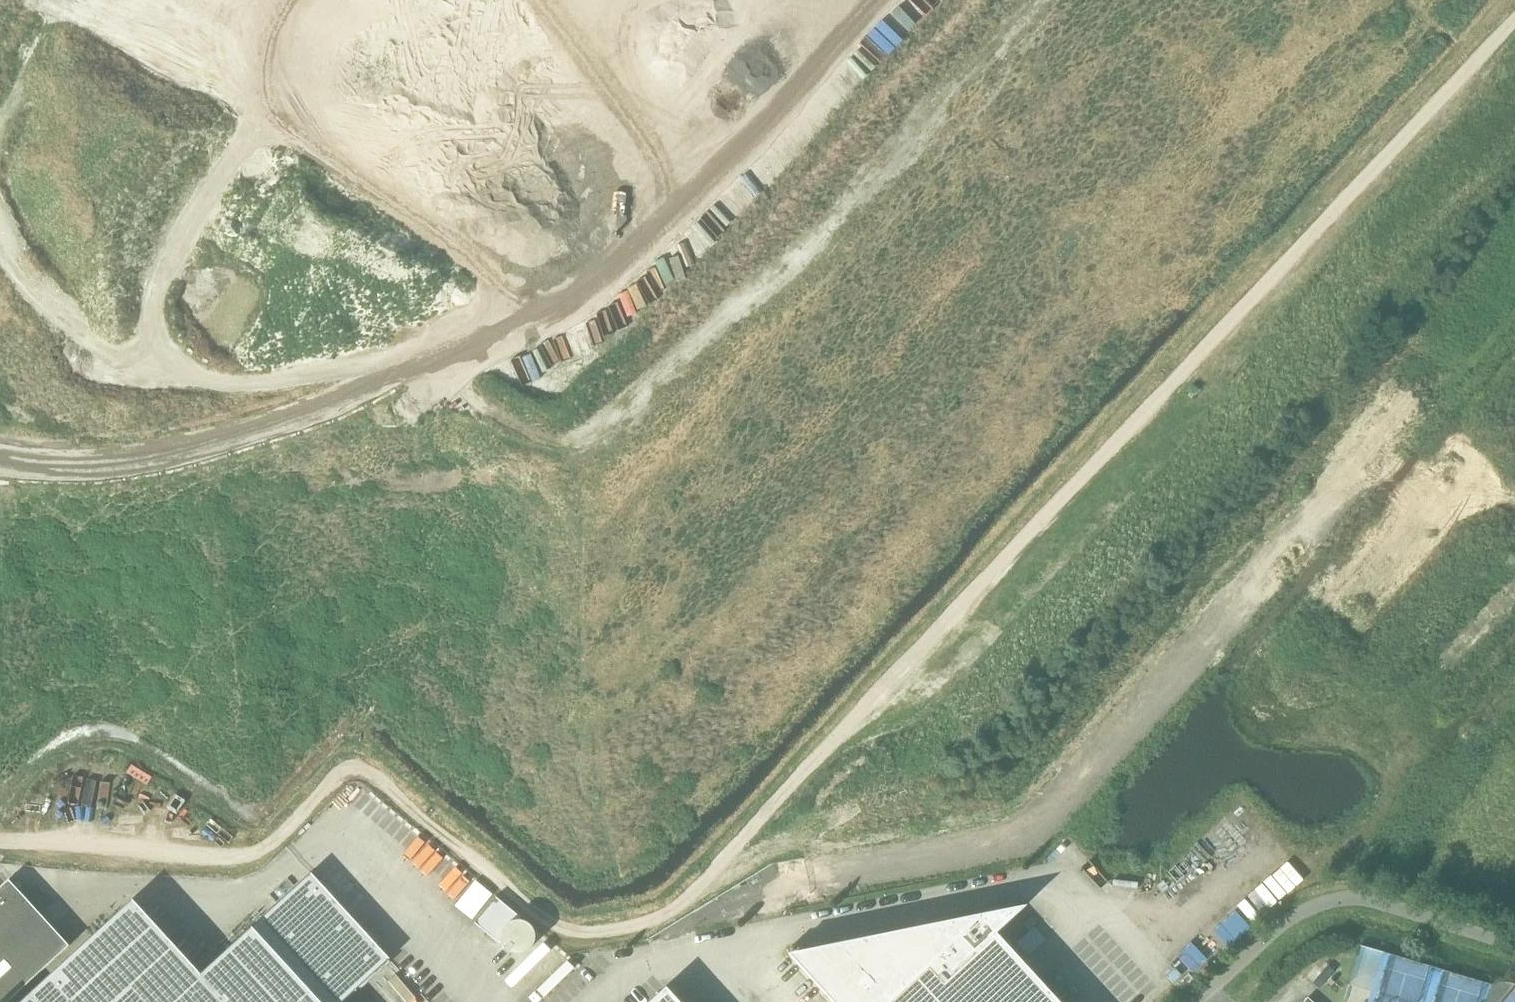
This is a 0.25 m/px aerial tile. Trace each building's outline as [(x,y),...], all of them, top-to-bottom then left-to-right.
[(358,988),(362,984),(371,976),(377,970),(386,962),(389,959),(378,947),(370,938),(369,936),(361,928),(349,914),(342,907),(339,904),(332,896),(329,893),(322,886),(311,873),(310,873),(200,974),(133,900),(132,900),(20,1001),(343,1001),(358,988)] [(69,946),(8,880),(0,888),(0,1001),(8,1001),(69,946)] [(496,897),(474,923),(499,943),(502,942),(503,944),(504,946),(505,948),(506,949),(508,951),(510,952),(512,953),(514,953),(516,954),(518,954),(520,954),(522,953),(524,953),(526,952),(528,951),(529,949),(531,948),(532,946),(533,944),(534,942),(534,940),(535,938),(535,936),(534,934),(534,932),(533,930),(532,928),(531,926),(529,925),(528,923),(526,922),(524,921),(522,921),(520,920),(520,918),(520,917),(496,897)] [(1023,907),(811,950),(789,954),(833,1001),(1059,1001),(1023,963),(995,933),(1023,907)] [(666,987),(650,1001),(679,1001),(666,987)]
